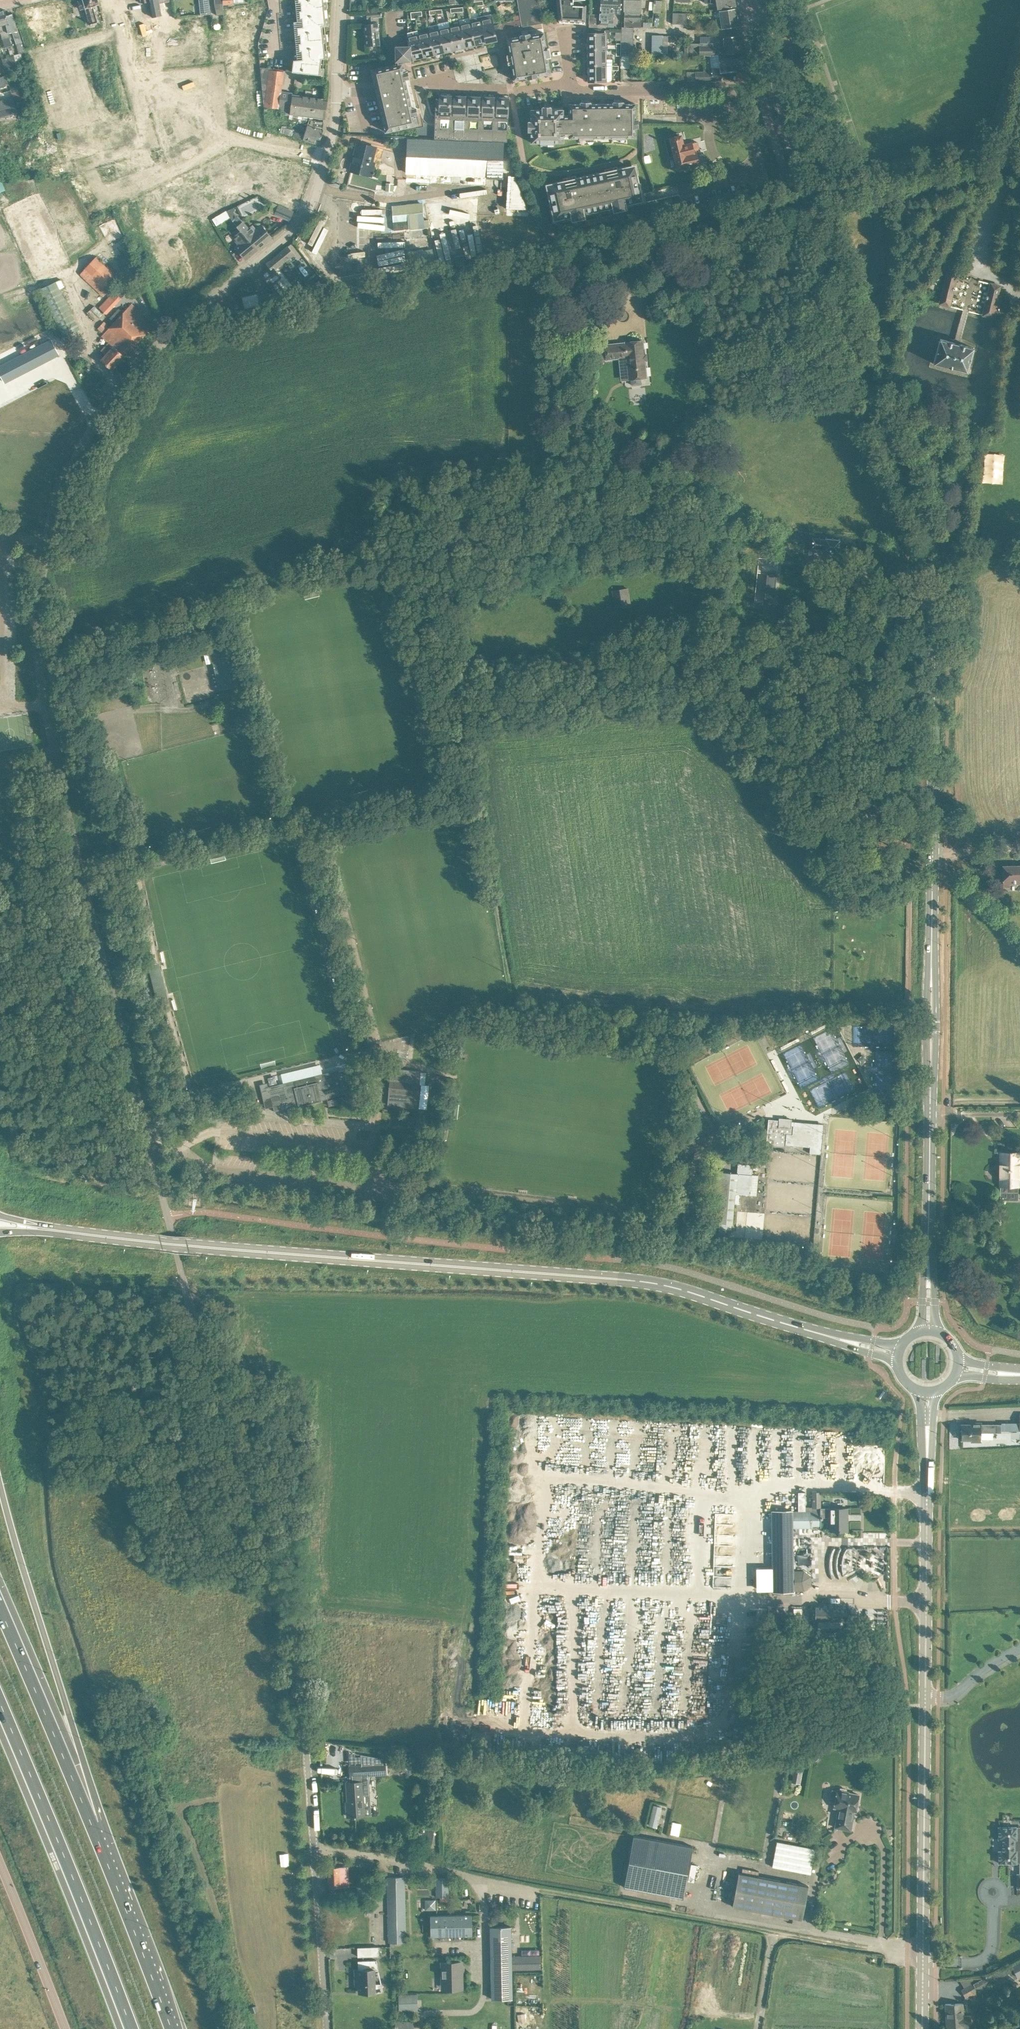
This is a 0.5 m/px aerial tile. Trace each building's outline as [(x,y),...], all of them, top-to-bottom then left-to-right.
[(78,1),(80,9),(85,7),(90,24),(91,24),(93,24),(92,23),(98,22),(93,5),(99,3),(98,0),(82,0),(78,1)] [(151,1),(149,2),(152,16),(161,15),(159,3),(169,1),(169,0),(150,0),(151,1)] [(211,0),(200,0),(201,14),(178,15),(179,26),(212,25),(211,0)] [(223,0),(214,0),(214,4),(217,15),(223,14),(223,0)] [(298,21),(295,22),(299,59),(294,59),(292,71),(322,74),(325,58),(328,58),(325,25),(328,25),(326,0),(295,0),(298,21)] [(520,15),(521,25),(539,22),(543,21),(539,0),(517,0),(520,15)] [(559,19),(584,21),(585,21),(586,5),(573,5),(573,0),(557,0),(559,19)] [(589,27),(600,28),(610,29),(611,22),(612,0),(601,0),(601,3),(601,4),(601,10),(602,10),(601,16),(599,16),(598,16),(598,24),(596,24),(597,16),(589,15),(589,23),(589,27)] [(611,22),(613,22),(614,22),(615,13),(616,13),(620,13),(620,7),(621,0),(612,0),(611,22)] [(624,27),(634,27),(641,27),(642,0),(624,0),(624,27)] [(656,0),(654,0),(653,11),(661,12),(662,0),(656,0)] [(704,2),(716,3),(720,10),(726,9),(736,7),(735,0),(705,0),(704,2)] [(736,7),(726,9),(720,10),(721,20),(716,21),(717,29),(739,26),(736,7)] [(5,10),(0,11),(0,33),(2,39),(4,47),(12,45),(9,33),(6,24),(8,23),(6,15),(5,10)] [(381,10),(376,11),(366,12),(367,18),(382,17),(381,10)] [(685,13),(672,12),(672,13),(672,24),(685,24),(685,13)] [(13,13),(6,15),(8,23),(6,24),(9,33),(12,32),(16,44),(19,53),(25,52),(22,42),(16,24),(13,13)] [(491,14),(480,16),(486,42),(486,41),(496,38),(496,39),(497,39),(492,17),(491,14)] [(480,16),(469,19),(470,22),(475,44),(476,44),(475,43),(485,41),(486,42),(480,16)] [(176,26),(175,20),(160,23),(160,25),(154,27),(154,30),(176,26)] [(470,22),(460,25),(465,47),(465,45),(475,43),(475,44),(470,22)] [(378,23),(375,23),(365,24),(367,45),(380,44),(378,23)] [(460,25),(449,27),(454,49),(455,49),(454,48),(464,46),(465,47),(460,25)] [(449,27),(439,30),(444,52),(444,50),(454,48),(454,49),(449,27)] [(417,30),(407,32),(407,33),(413,58),(422,55),(423,57),(423,56),(417,30)] [(417,30),(423,56),(423,55),(433,53),(433,54),(428,32),(418,34),(417,30)] [(439,30),(428,32),(433,54),(434,54),(433,53),(443,50),(444,52),(439,30)] [(523,35),(507,38),(509,54),(511,64),(514,80),(527,77),(527,78),(537,77),(537,76),(550,73),(550,72),(548,58),(546,48),(544,32),(533,34),(532,33),(531,33),(523,35)] [(589,33),(588,33),(589,33),(589,41),(588,41),(589,41),(589,49),(588,49),(606,49),(605,32),(600,32),(589,33)] [(742,53),(740,35),(723,36),(724,48),(718,48),(718,46),(714,43),(688,43),(688,46),(688,54),(699,55),(714,54),(732,54),(742,53)] [(402,55),(411,54),(408,40),(396,39),(397,55),(402,55)] [(606,49),(588,49),(589,49),(589,57),(588,57),(589,57),(589,65),(588,65),(606,65),(606,49)] [(3,58),(6,67),(18,63),(14,54),(3,58)] [(720,67),(712,67),(712,71),(712,75),(712,81),(721,81),(721,72),(735,71),(746,70),(746,69),(748,68),(747,66),(747,60),(745,59),(744,56),(734,57),(720,58),(720,67)] [(632,58),(622,57),(622,67),(632,67),(632,58)] [(378,99),(412,92),(410,84),(409,78),(408,77),(412,76),(411,71),(408,72),(407,71),(402,72),(400,61),(371,69),(376,92),(378,99)] [(606,65),(588,65),(589,65),(590,73),(588,73),(588,74),(590,74),(590,81),(588,81),(588,82),(606,81),(606,65)] [(281,93),(284,71),(260,67),(265,107),(279,109),(281,93)] [(730,75),(730,81),(739,81),(749,79),(750,77),(749,73),(747,71),(746,72),(746,70),(735,71),(735,75),(730,75)] [(712,71),(695,71),(695,81),(712,81),(712,75),(712,71)] [(19,90),(12,92),(16,106),(22,104),(20,98),(21,98),(19,90)] [(412,92),(378,99),(386,133),(416,126),(420,126),(417,115),(412,92)] [(327,99),(281,93),(279,109),(282,109),(290,110),(290,113),(324,119),(325,119),(327,99)] [(511,98),(433,94),(432,124),(430,124),(427,123),(425,121),(422,118),(420,114),(417,115),(420,126),(416,126),(419,139),(509,142),(511,98)] [(17,113),(13,97),(0,101),(0,118),(17,113)] [(542,109),(530,109),(531,121),(528,121),(528,130),(531,130),(531,142),(541,142),(541,138),(553,138),(553,142),(563,142),(563,135),(569,135),(569,138),(579,138),(579,135),(593,135),(593,138),(612,137),(612,135),(625,135),(626,137),(636,137),(636,127),(638,127),(638,119),(636,119),(635,103),(623,103),(623,102),(613,102),(613,103),(591,104),(591,102),(580,102),(580,104),(569,104),(569,115),(563,115),(563,109),(551,109),(551,106),(542,106),(542,109)] [(291,135),(319,145),(324,130),(323,130),(324,121),(309,119),(307,127),(305,132),(304,135),(293,130),(282,126),(280,131),(291,135)] [(675,155),(678,168),(698,163),(696,152),(694,153),(692,143),(683,145),(681,136),(679,136),(678,133),(670,135),(671,138),(665,139),(669,156),(675,155)] [(419,139),(408,139),(406,178),(406,184),(429,185),(429,179),(449,179),(450,174),(461,175),(461,180),(485,181),(486,176),(508,176),(509,176),(509,174),(510,159),(503,159),(504,142),(419,139)] [(350,170),(360,173),(366,174),(370,162),(372,162),(376,147),(360,143),(356,157),(354,156),(350,170)] [(551,193),(549,193),(551,203),(553,202),(554,209),(552,209),(554,217),(571,214),(572,219),(575,218),(575,219),(576,219),(576,218),(581,217),(581,218),(582,218),(582,217),(585,216),(613,210),(616,209),(616,210),(618,210),(617,209),(622,208),(622,209),(623,209),(624,209),(623,207),(626,207),(625,201),(642,198),(640,190),(638,190),(637,184),(639,183),(636,174),(634,174),(633,167),(618,171),(618,169),(614,170),(609,171),(605,172),(605,174),(577,180),(576,178),(572,179),(568,180),(564,181),(564,183),(549,186),(551,193)] [(508,176),(506,215),(530,216),(514,174),(509,174),(509,176),(508,176)] [(423,203),(392,206),(395,230),(429,227),(429,219),(424,220),(423,203)] [(297,213),(279,206),(276,215),(290,220),(297,213)] [(439,214),(445,259),(484,254),(480,220),(452,224),(450,213),(439,214)] [(238,217),(234,221),(238,226),(240,229),(258,250),(266,243),(267,242),(272,237),(271,236),(262,226),(256,231),(252,234),(238,217)] [(241,231),(233,238),(238,243),(235,246),(240,252),(246,259),(258,250),(240,229),(239,229),(241,231)] [(373,237),(377,266),(405,262),(401,234),(373,237)] [(288,246),(277,255),(282,262),(278,265),(281,269),(290,280),(301,272),(289,258),(294,254),(288,246)] [(423,248),(408,251),(412,266),(435,260),(432,248),(424,250),(423,248)] [(269,266),(261,273),(271,286),(277,281),(285,291),(292,284),(293,284),(290,280),(281,269),(278,265),(282,262),(277,255),(266,263),(269,266)] [(948,272),(940,303),(949,306),(957,274),(948,272)] [(309,288),(313,293),(315,292),(325,285),(316,274),(311,278),(315,283),(309,288)] [(999,286),(990,284),(982,315),(992,317),(992,316),(996,317),(1000,303),(995,302),(999,286)] [(115,290),(100,306),(108,314),(123,298),(115,290)] [(257,294),(242,297),(244,308),(260,305),(257,294)] [(131,304),(109,327),(132,348),(152,327),(140,316),(142,314),(131,304)] [(132,348),(109,327),(102,335),(113,346),(101,359),(112,369),(132,348)] [(940,338),(933,363),(967,371),(973,348),(940,338)] [(59,354),(51,340),(0,366),(0,372),(5,382),(59,354)] [(626,343),(606,345),(607,359),(627,357),(629,378),(631,378),(632,385),(642,384),(641,377),(646,377),(645,360),(644,360),(643,354),(644,354),(642,340),(626,342),(626,343)] [(812,537),(811,548),(824,549),(824,550),(838,551),(840,539),(825,538),(825,539),(812,537)] [(777,574),(767,573),(764,603),(774,604),(777,574)] [(628,586),(610,588),(613,611),(631,609),(628,586)] [(229,645),(210,650),(220,689),(234,685),(229,665),(234,664),(229,645)] [(1003,865),(1003,886),(1010,886),(1010,884),(1019,883),(1019,865),(1003,865)] [(417,1108),(418,1098),(420,1083),(424,1083),(425,1072),(421,1072),(421,1070),(391,1067),(390,1081),(388,1092),(389,1092),(388,1105),(417,1108)] [(322,1073),(268,1086),(274,1111),(289,1108),(299,1105),(299,1106),(322,1100),(328,1098),(358,1090),(354,1073),(346,1075),(345,1069),(339,1071),(340,1072),(323,1076),(322,1073)] [(893,1089),(893,1075),(875,1076),(875,1089),(893,1089)] [(329,1106),(348,1101),(346,1096),(327,1100),(329,1106)] [(795,1119),(770,1117),(767,1143),(786,1145),(787,1143),(811,1145),(813,1126),(794,1124),(795,1119)] [(1001,1191),(1009,1191),(1017,1191),(1017,1185),(1018,1185),(1018,1170),(1019,1170),(1019,1152),(1011,1152),(1001,1152),(1001,1185),(1001,1191)] [(754,1163),(739,1161),(737,1173),(716,1171),(711,1222),(732,1224),(734,1203),(739,1204),(740,1194),(750,1194),(754,1163)] [(986,1432),(996,1432),(1001,1432),(1001,1424),(981,1424),(981,1423),(970,1423),(970,1424),(961,1424),(961,1430),(959,1430),(959,1438),(961,1438),(961,1440),(972,1440),(972,1441),(981,1441),(981,1431),(986,1431),(986,1432)] [(847,1508),(820,1508),(821,1517),(830,1517),(830,1530),(847,1530),(847,1508)] [(820,1510),(771,1510),(772,1591),(783,1590),(793,1590),(793,1528),(821,1527),(821,1518),(822,1518),(822,1517),(821,1517),(820,1510)] [(804,1570),(795,1571),(795,1590),(804,1590),(811,1585),(811,1575),(804,1570)] [(816,1606),(815,1620),(818,1620),(818,1628),(843,1629),(843,1620),(846,1621),(846,1607),(816,1606)] [(361,1765),(349,1766),(350,1776),(352,1775),(353,1782),(368,1781),(368,1775),(386,1773),(385,1763),(383,1763),(383,1758),(361,1754),(361,1765)] [(792,1780),(802,1782),(803,1770),(793,1769),(792,1780)] [(352,1782),(346,1782),(349,1816),(354,1816),(354,1817),(356,1817),(356,1816),(365,1815),(363,1795),(369,1794),(368,1781),(353,1782),(352,1782)] [(839,1808),(835,1827),(851,1830),(853,1810),(856,1811),(859,1794),(849,1792),(849,1791),(847,1791),(847,1789),(840,1787),(839,1790),(837,1789),(837,1790),(832,1789),(832,1790),(831,1791),(830,1795),(831,1796),(831,1797),(836,1798),(834,1807),(839,1808)] [(657,1827),(663,1806),(655,1804),(649,1825),(657,1827)] [(429,1827),(427,1842),(437,1844),(440,1829),(429,1827)] [(999,1827),(999,1839),(1003,1839),(1003,1851),(999,1851),(999,1863),(1016,1863),(1016,1862),(1019,1862),(1019,1838),(1017,1838),(1017,1827),(999,1827)] [(634,1835),(626,1877),(624,1887),(683,1898),(693,1846),(634,1835)] [(772,1867),(801,1872),(811,1874),(815,1848),(777,1841),(772,1867)] [(349,1886),(349,1866),(329,1867),(329,1886),(349,1886)] [(739,1872),(734,1896),(733,1906),(802,1919),(808,1885),(739,1872)] [(387,1877),(388,1887),(389,1942),(406,1942),(404,1877),(387,1877)] [(447,1878),(435,1879),(436,1897),(448,1897),(447,1878)] [(437,1909),(437,1898),(425,1899),(426,1909),(437,1909)] [(472,1914),(431,1915),(431,1936),(472,1935),(472,1914)] [(491,1927),(491,1937),(492,1998),(511,1998),(511,1969),(511,1955),(511,1936),(511,1926),(491,1927)] [(379,1946),(369,1946),(370,1956),(379,1956),(379,1946)] [(540,1955),(511,1955),(511,1969),(540,1969),(540,1955)] [(376,1960),(358,1960),(358,1969),(355,1969),(356,1985),(359,1985),(359,1992),(369,1991),(369,1990),(372,1989),(373,1993),(383,1991),(381,1983),(375,1983),(374,1970),(378,1970),(376,1960)] [(462,1987),(461,1961),(442,1962),(443,1986),(453,1986),(453,1987),(462,1987)] [(986,1974),(964,1987),(970,1997),(992,1984),(986,1974)] [(417,1993),(399,1993),(399,2010),(418,2010),(417,1993)] [(963,2002),(955,2003),(945,2003),(947,2027),(972,2026),(971,2015),(964,2016),(963,2002)] [(395,2020),(395,2028),(414,2028),(414,2020),(395,2020)]
